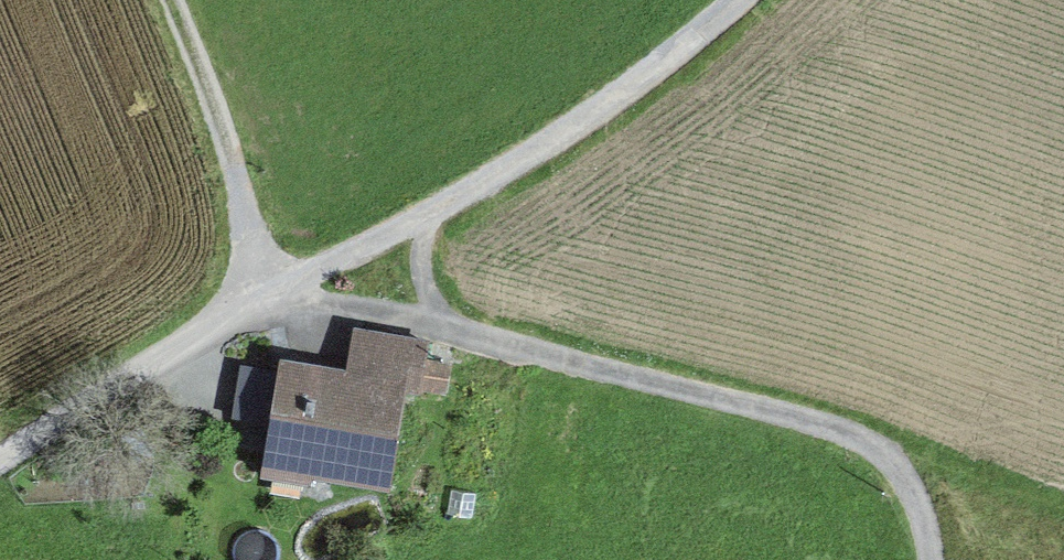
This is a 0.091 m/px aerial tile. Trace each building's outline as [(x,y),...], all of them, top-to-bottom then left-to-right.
[(284,369),(268,464),(273,465),(274,461),(311,467),(310,472),(386,485),(402,391),(419,394),(427,343),(365,332),(358,369),(365,370),(363,382),(284,369)]
